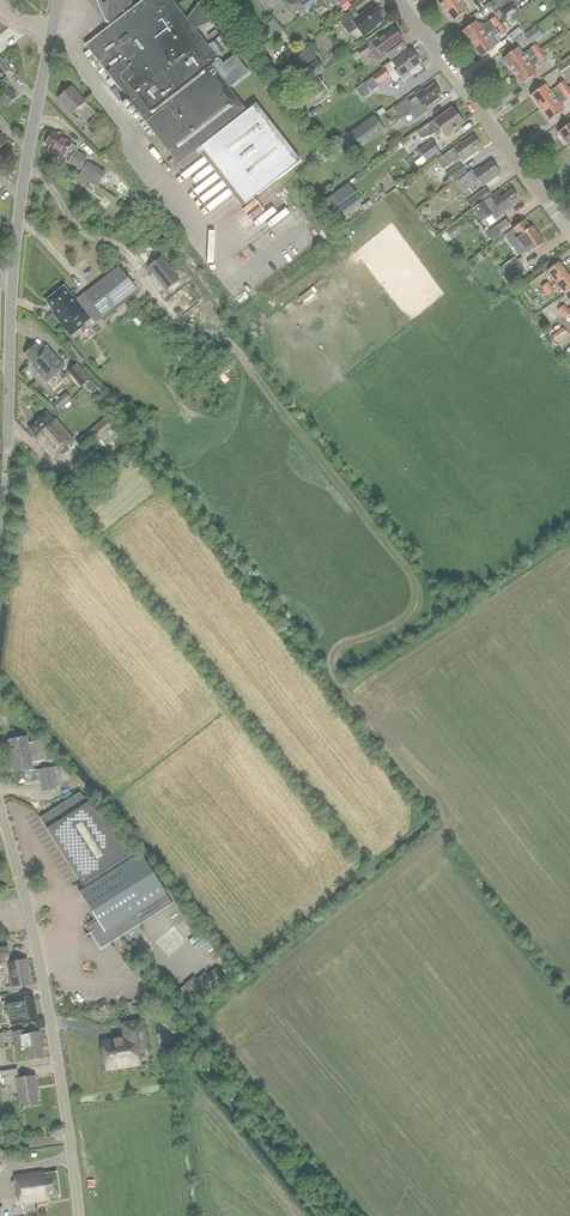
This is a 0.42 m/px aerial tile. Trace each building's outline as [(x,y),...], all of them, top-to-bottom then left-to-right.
[(133,7),(131,3),(132,2),(131,0),(112,0),(111,6),(108,6),(106,21),(104,22),(105,23),(107,21),(110,25),(85,44),(85,45),(99,62),(97,64),(101,68),(102,67),(110,77),(106,81),(110,86),(115,83),(177,165),(194,151),(197,155),(203,151),(244,205),(299,162),(256,105),(246,112),(228,89),(248,74),(235,55),(223,64),(217,57),(229,48),(220,36),(208,45),(196,29),(212,22),(209,23),(196,7),(199,4),(198,3),(187,18),(174,0),(142,0),(133,7)] [(292,4),(299,14),(319,0),(297,0),(292,4)] [(443,9),(454,0),(437,0),(443,9)] [(443,9),(452,22),(462,15),(467,11),(463,4),(469,0),(454,0),(443,9)] [(482,4),(480,0),(474,4),(478,10),(484,6),(483,3),(482,4)] [(514,13),(518,10),(514,3),(509,7),(514,13)] [(372,6),(358,17),(353,10),(338,21),(348,35),(357,29),(363,37),(375,27),(375,26),(382,21),(372,6)] [(495,17),(489,21),(494,28),(500,24),(495,17)] [(511,17),(507,20),(511,25),(515,23),(511,17)] [(271,18),(266,22),(274,34),(279,30),(271,18)] [(476,22),(461,33),(470,46),(494,28),(489,21),(485,24),(480,28),(477,23),(476,22)] [(500,24),(494,28),(499,35),(505,31),(500,24)] [(529,41),(540,32),(536,26),(524,35),(529,41)] [(383,57),(381,54),(402,39),(394,27),(384,35),(382,33),(358,50),(358,51),(363,58),(371,52),(378,61),(383,57)] [(494,28),(470,46),(480,59),(495,48),(495,47),(500,43),(496,37),(499,35),(494,28)] [(519,28),(507,36),(512,43),(524,34),(519,28)] [(556,48),(553,43),(547,48),(550,52),(556,48)] [(503,58),(513,71),(541,51),(535,44),(530,48),(530,49),(523,55),(518,48),(503,58)] [(308,48),(289,62),(296,72),(316,57),(308,48)] [(394,62),(404,75),(421,63),(411,50),(394,62)] [(363,58),(358,51),(351,57),(356,63),(363,58)] [(513,71),(522,84),(537,73),(532,67),(540,61),(546,57),(541,51),(513,71)] [(0,58),(0,74),(2,76),(10,69),(0,58)] [(569,59),(557,68),(563,77),(569,72),(569,60),(569,59)] [(317,60),(298,74),(305,84),(325,69),(317,60)] [(364,99),(372,93),(381,85),(380,84),(390,75),(384,68),(357,90),(364,99)] [(318,77),(301,90),(308,100),(325,87),(318,77)] [(530,95),(540,108),(568,87),(563,80),(557,84),(557,85),(550,91),(545,84),(530,95)] [(8,106),(17,97),(8,88),(8,87),(3,82),(2,82),(0,81),(0,101),(1,101),(2,102),(3,102),(8,106)] [(407,99),(394,109),(400,118),(409,112),(415,120),(428,111),(425,107),(438,97),(437,95),(441,92),(434,84),(424,91),(422,90),(415,95),(416,96),(409,102),(407,99)] [(85,102),(72,87),(58,99),(71,114),(76,110),(85,121),(95,113),(90,107),(85,102)] [(540,108),(550,121),(564,110),(559,103),(566,97),(567,98),(569,95),(569,90),(568,87),(540,108)] [(442,132),(445,136),(463,124),(452,109),(435,121),(434,120),(416,133),(420,139),(429,137),(434,133),(437,136),(442,132)] [(99,114),(88,124),(97,135),(109,125),(99,114)] [(374,116),(351,132),(360,145),(383,128),(374,116)] [(569,143),(569,123),(558,132),(567,145),(569,143)] [(51,134),(46,144),(50,146),(48,151),(56,155),(63,159),(65,156),(66,154),(71,157),(68,162),(81,169),(88,157),(75,150),(77,147),(72,144),(72,143),(55,133),(53,136),(51,134)] [(453,148),(437,160),(442,168),(452,161),(453,163),(460,158),(463,161),(477,151),(475,148),(480,145),(473,137),(462,145),(461,143),(453,148)] [(439,153),(431,142),(419,151),(426,162),(439,153)] [(466,175),(462,178),(457,182),(464,192),(479,181),(482,186),(495,176),(494,174),(498,171),(492,162),(481,170),(480,168),(473,172),(472,170),(465,175),(466,175)] [(78,174),(75,180),(85,185),(88,180),(98,186),(106,173),(87,163),(80,175),(78,174)] [(466,172),(461,165),(446,176),(451,183),(466,172)] [(340,217),(361,202),(348,184),(327,200),(340,217)] [(473,208),(482,221),(492,213),(491,212),(498,208),(502,213),(515,204),(514,201),(518,198),(512,189),(501,197),(500,195),(493,200),(490,196),(484,201),(473,208)] [(470,201),(474,206),(489,195),(485,190),(470,201)] [(252,219),(262,232),(276,220),(272,215),(281,208),(275,201),(261,212),(256,206),(248,212),(253,218),(252,219)] [(510,226),(504,218),(485,233),(491,241),(510,226)] [(524,220),(503,235),(504,236),(505,235),(516,250),(521,246),(526,254),(531,251),(532,252),(545,243),(532,226),(530,228),(524,220)] [(243,224),(228,238),(233,244),(248,230),(243,224)] [(352,234),(347,229),(343,232),(347,238),(352,234)] [(161,257),(148,267),(166,290),(180,280),(161,257)] [(524,272),(513,257),(504,264),(515,279),(524,272)] [(569,274),(561,261),(542,275),(551,287),(569,274)] [(51,313),(70,337),(85,325),(85,324),(97,314),(100,318),(137,290),(118,267),(84,294),(86,296),(78,302),(73,295),(72,296),(64,286),(45,301),(53,311),(51,313)] [(560,299),(569,291),(569,274),(551,287),(560,299)] [(538,286),(546,296),(553,290),(546,281),(538,286)] [(560,299),(568,310),(569,309),(569,291),(560,299)] [(529,296),(532,300),(538,295),(535,292),(529,296)] [(541,299),(538,295),(532,300),(535,304),(541,299)] [(562,303),(554,309),(561,319),(569,313),(562,303)] [(546,319),(549,323),(555,318),(552,315),(546,319)] [(555,318),(549,323),(552,327),(558,322),(555,318)] [(550,334),(553,341),(566,335),(563,328),(550,334)] [(47,382),(65,367),(46,346),(41,351),(35,345),(25,354),(24,354),(32,363),(31,365),(47,382)] [(77,363),(68,371),(82,386),(85,383),(92,392),(98,387),(90,379),(91,378),(77,363)] [(58,411),(64,405),(58,399),(52,404),(58,411)] [(35,438),(53,458),(73,440),(55,420),(53,421),(45,412),(28,427),(36,437),(35,438)] [(103,419),(78,441),(91,457),(99,450),(100,451),(118,436),(113,430),(103,419)] [(10,748),(15,773),(33,769),(31,762),(35,762),(35,763),(45,761),(42,742),(28,744),(27,737),(9,740),(10,748)] [(52,767),(38,770),(42,791),(56,789),(55,786),(62,785),(63,788),(69,787),(66,769),(63,769),(63,767),(59,768),(59,766),(52,767)] [(60,847),(83,885),(85,888),(81,891),(80,891),(95,915),(98,920),(88,927),(91,932),(87,935),(87,936),(92,933),(101,948),(137,926),(173,903),(172,903),(167,894),(141,854),(137,856),(81,792),(41,818),(60,847)] [(186,940),(193,947),(202,937),(195,931),(186,940)] [(9,968),(12,987),(31,984),(27,959),(10,962),(8,955),(10,955),(8,944),(0,945),(0,970),(9,968)] [(171,984),(180,975),(172,966),(163,975),(171,984)] [(201,1002),(228,980),(216,967),(207,975),(205,972),(196,980),(194,977),(179,990),(193,1005),(198,1000),(201,1002)] [(33,995),(8,1000),(12,1024),(37,1020),(33,995)] [(103,1042),(107,1069),(139,1064),(137,1050),(146,1049),(141,1021),(123,1024),(125,1039),(103,1042)] [(26,1034),(25,1029),(12,1032),(15,1048),(25,1046),(27,1061),(45,1057),(39,1031),(26,1034)] [(2,1070),(0,1071),(0,1088),(5,1087),(3,1076),(19,1074),(18,1068),(2,1070)] [(38,1104),(37,1091),(36,1086),(37,1086),(36,1074),(17,1077),(21,1106),(38,1104)] [(13,1176),(17,1206),(47,1202),(46,1198),(58,1196),(55,1173),(44,1174),(44,1173),(34,1174),(33,1173),(13,1176)]
